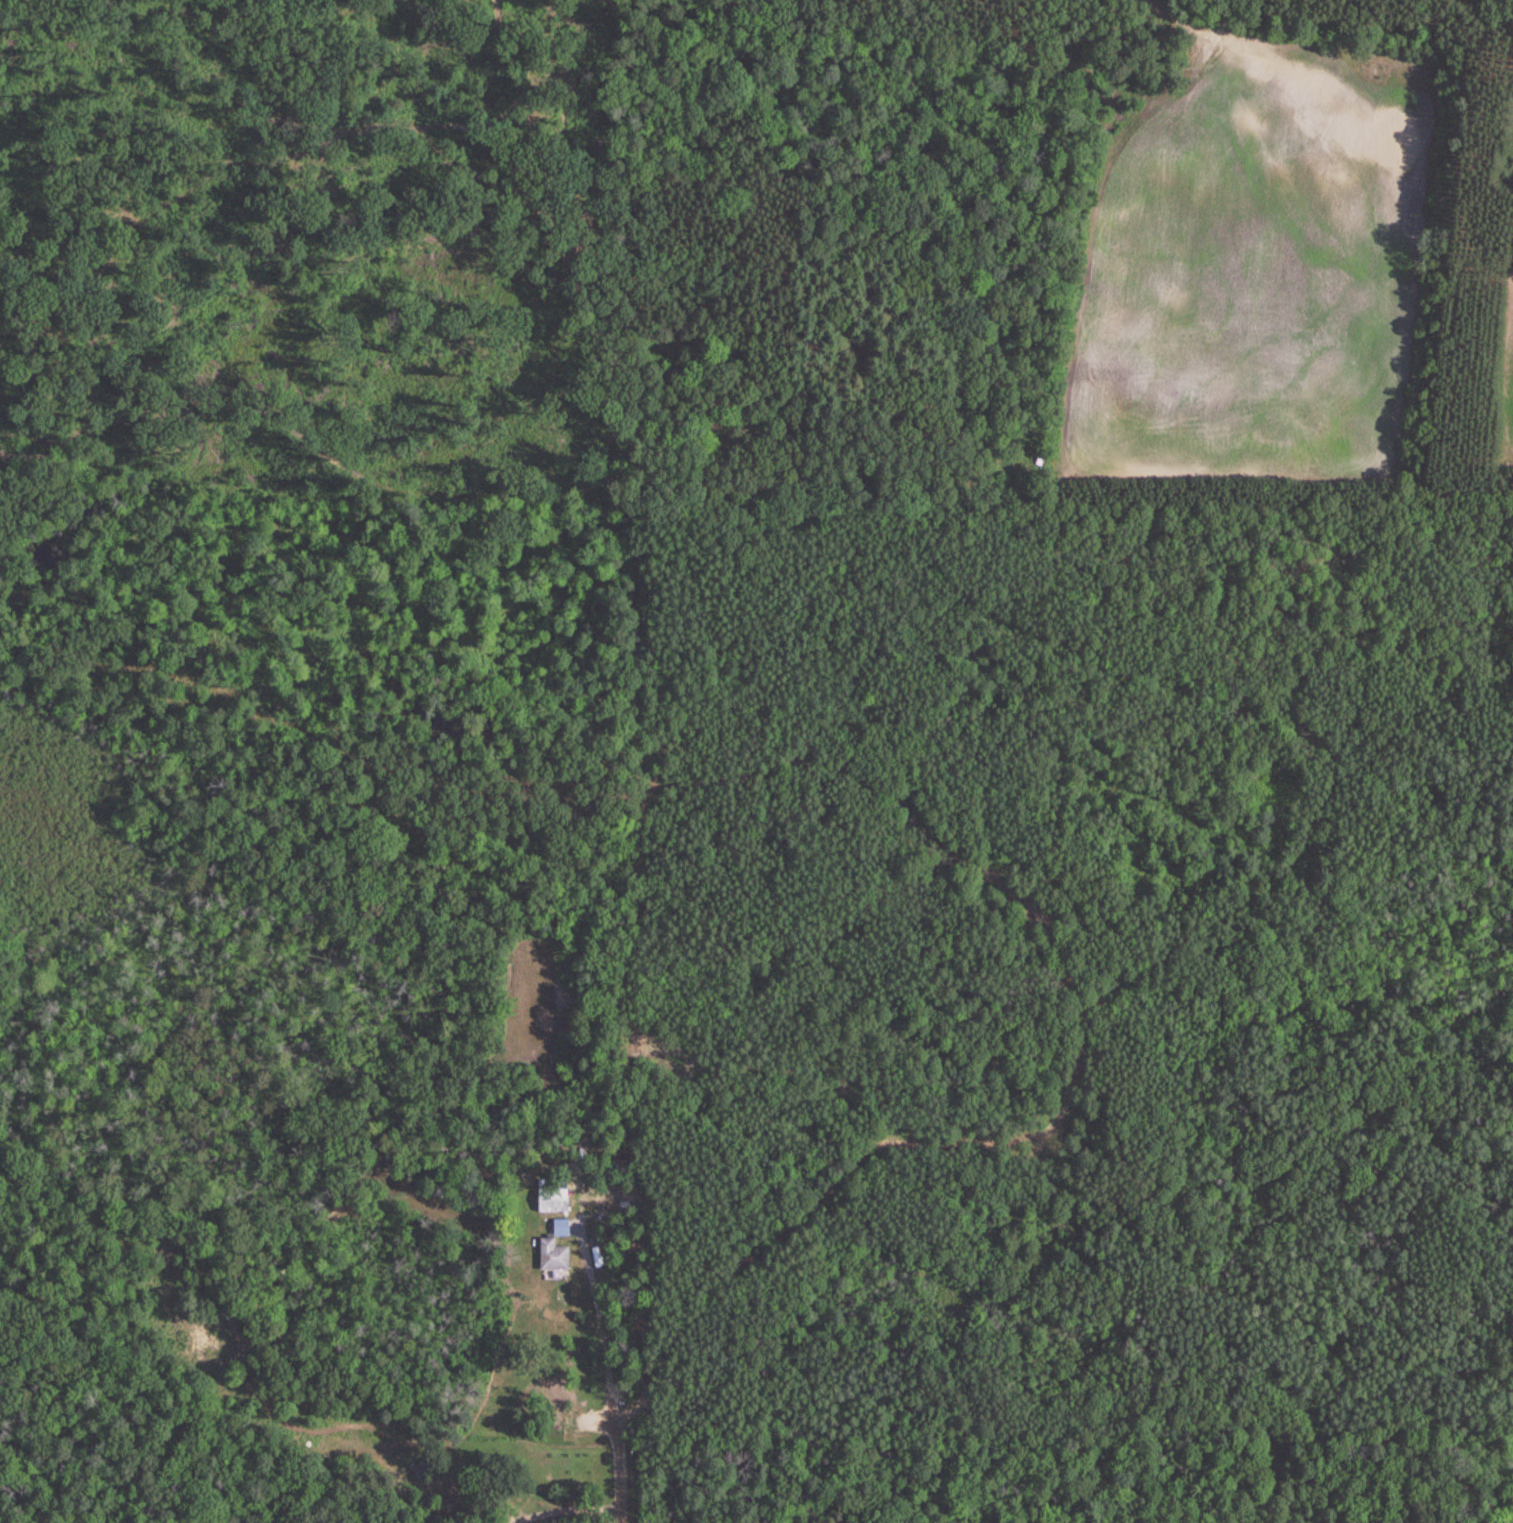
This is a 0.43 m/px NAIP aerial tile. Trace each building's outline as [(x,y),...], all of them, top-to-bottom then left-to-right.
[(532,1213),(562,1213),(562,1193),(532,1193),(532,1213)] [(565,1246),(550,1246),(550,1238),(536,1238),(536,1271),(565,1271),(565,1246)]
